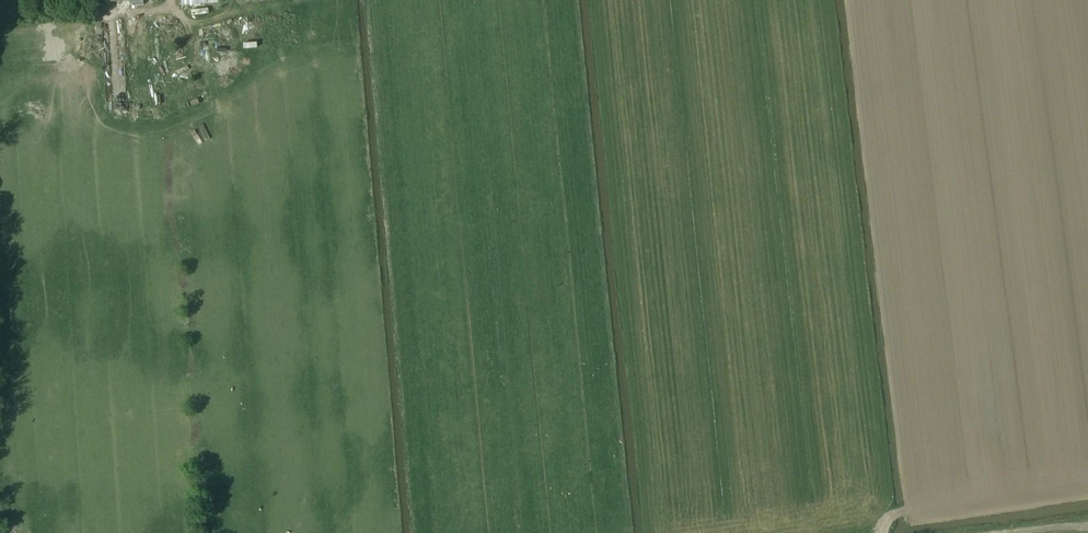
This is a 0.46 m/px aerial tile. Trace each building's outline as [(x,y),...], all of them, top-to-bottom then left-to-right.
[(244,49),(260,46),(259,41),(243,43),(244,49)]
